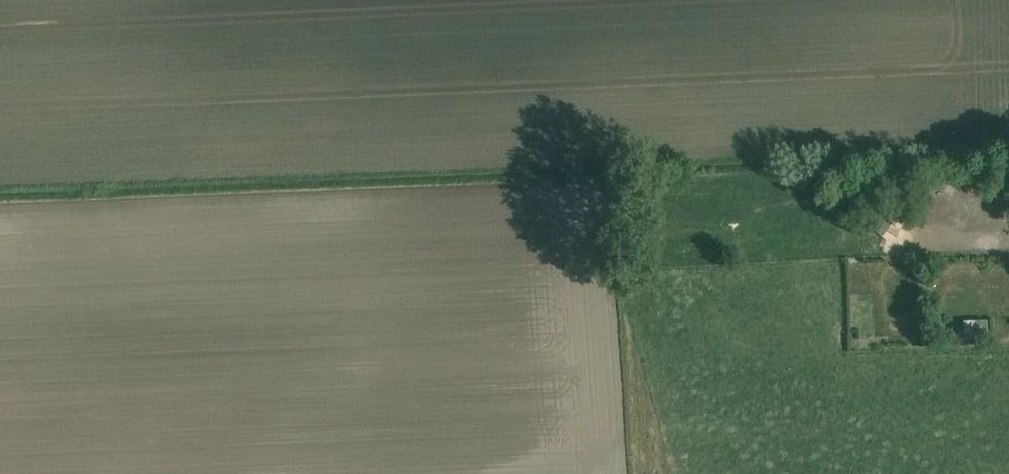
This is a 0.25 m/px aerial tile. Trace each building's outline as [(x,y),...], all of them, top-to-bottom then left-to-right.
[(875,215),(867,227),(877,234),(885,222),(875,215)] [(987,321),(964,322),(964,340),(988,340),(987,321)]
